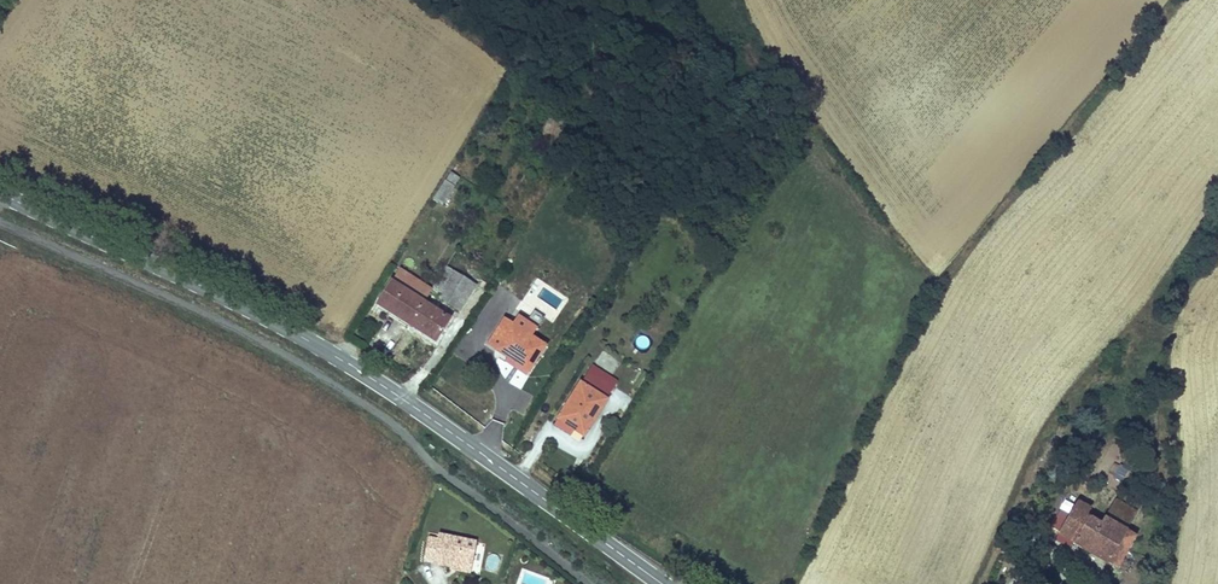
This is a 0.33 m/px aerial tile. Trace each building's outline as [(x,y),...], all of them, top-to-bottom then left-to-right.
[(450,173),(446,181),(456,186),(460,178),(450,173)] [(438,201),(446,207),(458,190),(449,184),(438,201)] [(716,208),(721,201),(707,192),(703,200),(716,208)] [(441,305),(458,316),(472,293),(454,282),(441,305)] [(412,329),(426,307),(395,286),(380,308),(412,329)] [(412,329),(438,346),(452,325),(426,307),(412,329)] [(532,374),(545,353),(531,344),(537,337),(517,324),(513,332),(503,325),(487,349),(509,365),(513,361),(532,374)] [(610,403),(607,401),(616,388),(592,374),(559,430),(578,441),(583,435),(589,439),(610,403)] [(454,398),(466,403),(469,396),(457,390),(454,398)] [(1113,480),(1123,484),(1129,469),(1119,465),(1113,480)] [(1138,536),(1148,518),(1115,498),(1104,517),(1138,536)] [(1119,572),(1138,536),(1104,517),(1078,501),(1058,537),(1119,572)] [(448,561),(468,565),(473,539),(435,531),(433,541),(430,557),(429,560),(447,564),(448,561)] [(425,539),(420,555),(430,557),(433,541),(425,539)] [(447,566),(467,570),(468,565),(448,561),(447,564),(447,566)]
